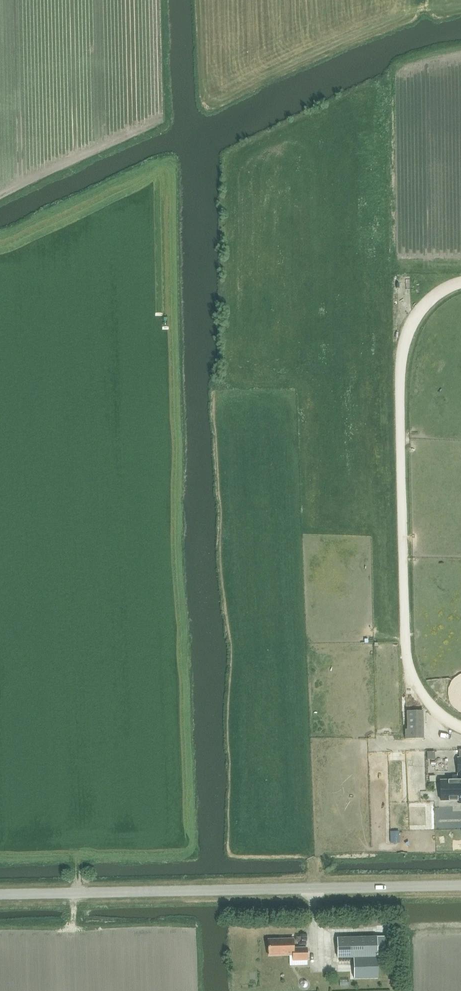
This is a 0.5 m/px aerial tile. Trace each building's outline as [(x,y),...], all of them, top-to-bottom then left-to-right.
[(407,711),(407,739),(423,739),(423,711),(407,711)] [(387,750),(397,750),(397,740),(387,740),(387,750)] [(458,781),(440,781),(441,800),(460,800),(460,749),(458,749),(458,758),(457,758),(458,773),(458,781)] [(337,938),(337,958),(378,957),(377,937),(337,938)] [(294,939),(268,939),(269,956),(293,956),(293,961),(307,960),(307,948),(294,948),(294,939)]
